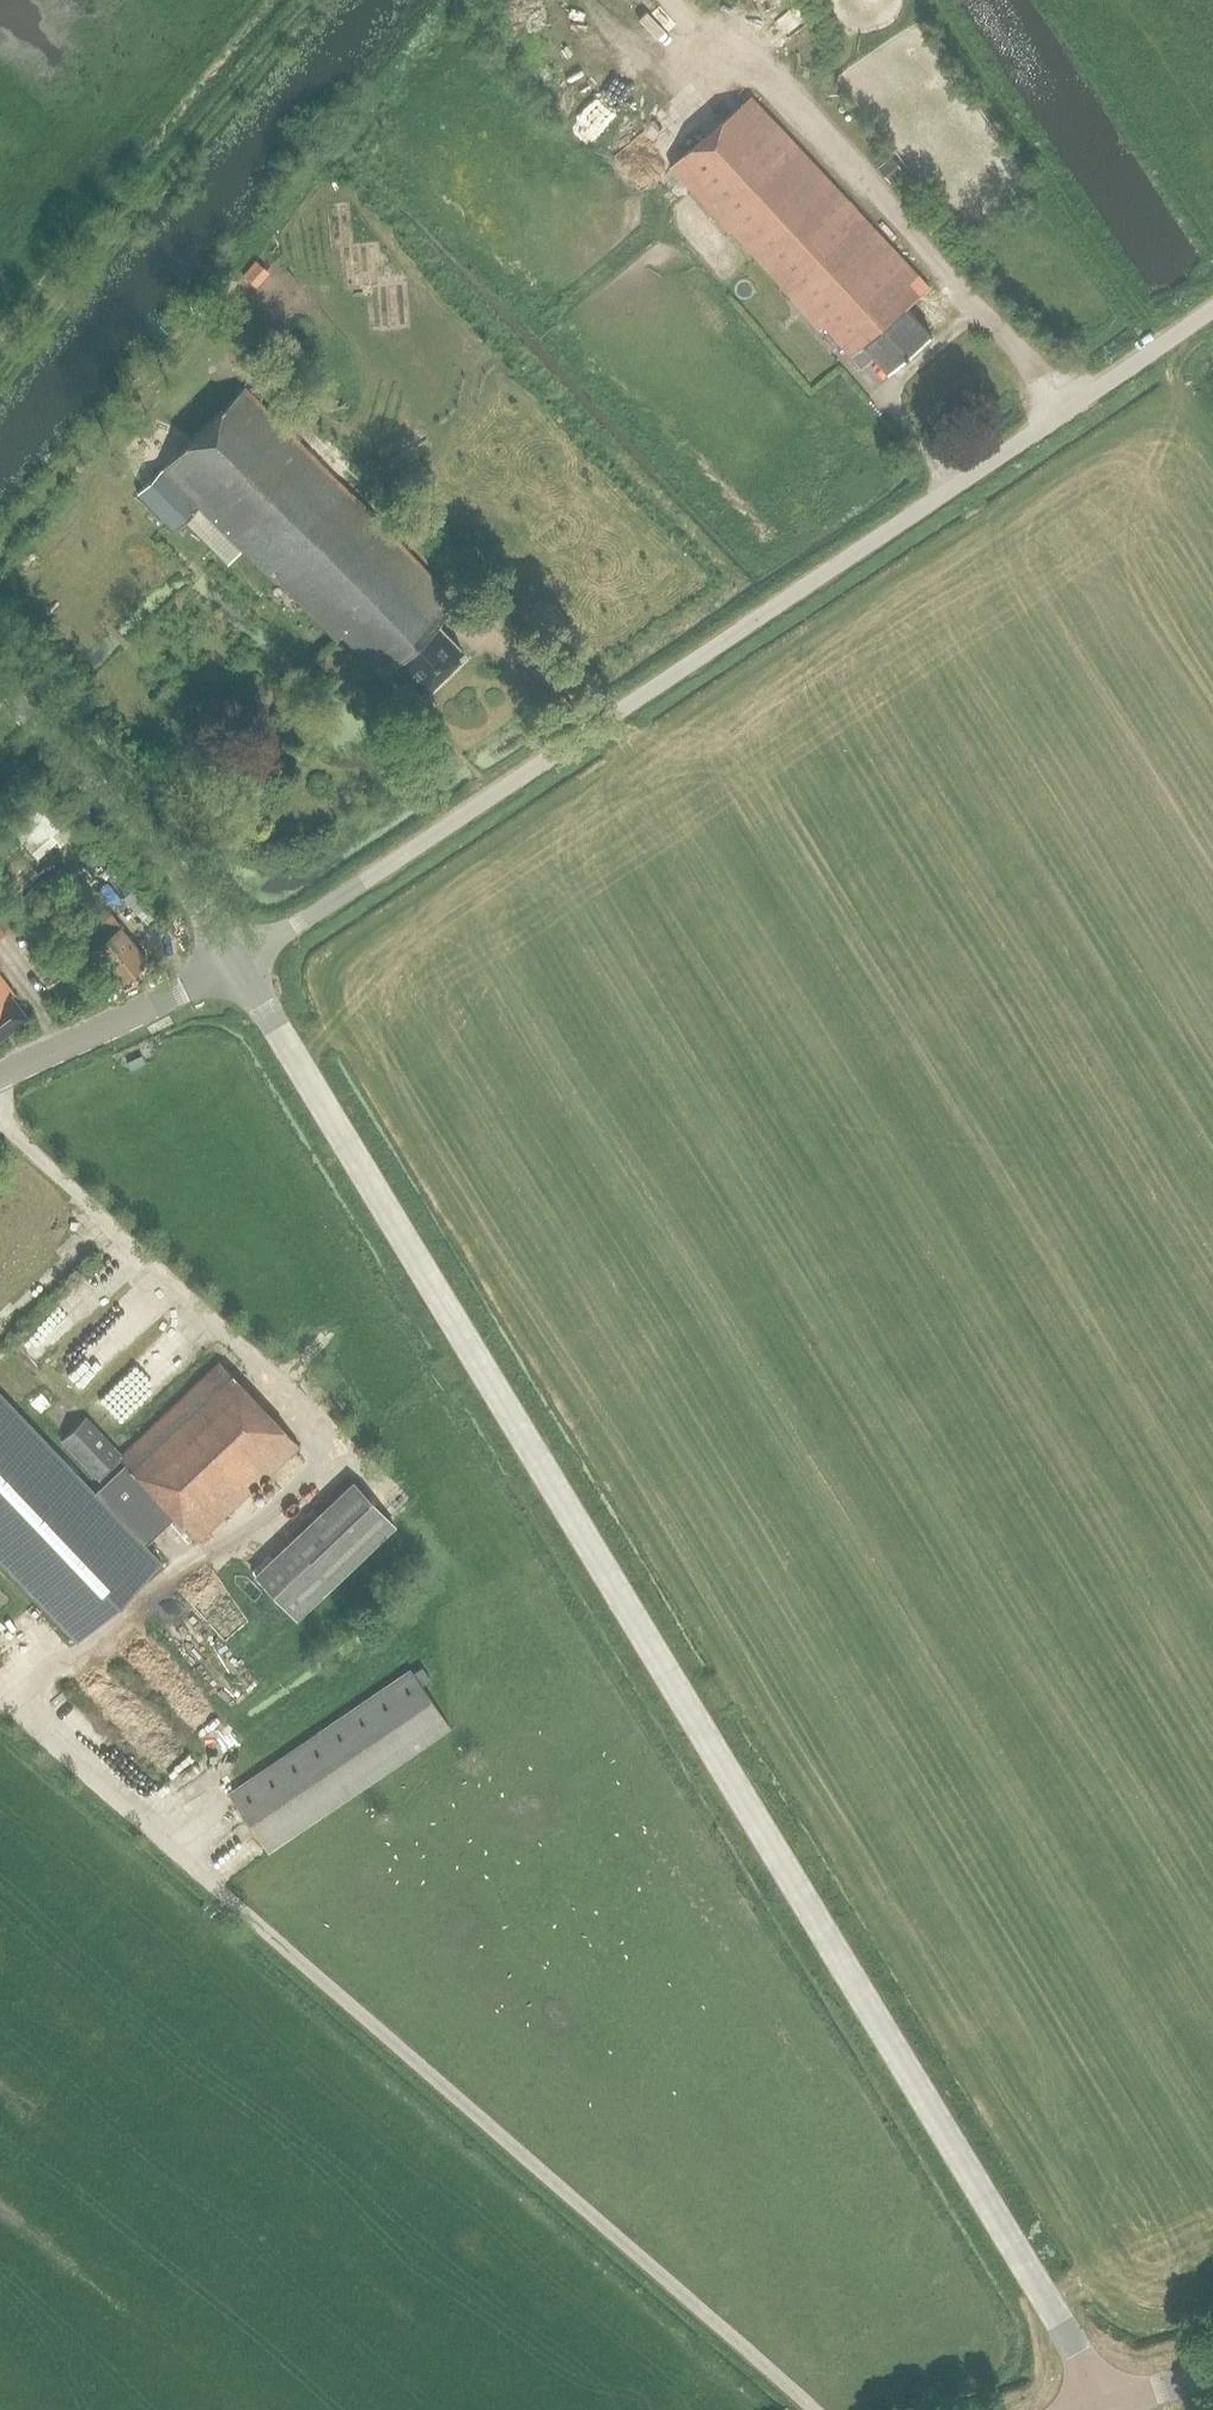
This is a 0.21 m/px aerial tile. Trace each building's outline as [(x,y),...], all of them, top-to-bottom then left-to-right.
[(672,171),(731,235),(733,233),(824,331),(830,325),(867,366),(880,355),(895,372),(936,334),(910,306),(924,293),(911,279),(917,274),(753,96),(672,171)] [(587,148),(620,121),(606,104),(573,131),(587,148)] [(893,182),(905,172),(892,157),(880,168),(893,182)] [(256,262),(244,275),(257,286),(269,273),(256,262)] [(424,690),(464,650),(438,623),(458,604),(244,386),(137,491),(176,530),(186,519),(200,506),(243,549),(297,604),(299,601),(336,639),(342,633),(384,675),(397,663),(424,690)] [(200,506),(186,519),(229,563),(243,549),(200,506)] [(38,790),(21,805),(59,846),(75,830),(38,790)] [(117,984),(146,961),(111,918),(82,941),(117,984)] [(24,1022),(8,1000),(14,996),(0,978),(0,1040),(24,1022)] [(87,1416),(60,1441),(103,1486),(100,1489),(149,1541),(174,1517),(197,1542),(300,1446),(220,1362),(122,1454),(87,1416)] [(76,1643),(162,1563),(145,1545),(149,1541),(100,1489),(94,1494),(0,1394),(0,1563),(76,1643)] [(353,1485),(289,1545),(330,1589),(394,1528),(353,1485)] [(266,1851),(448,1731),(419,1686),(433,1676),(426,1665),(228,1794),(266,1851)]
